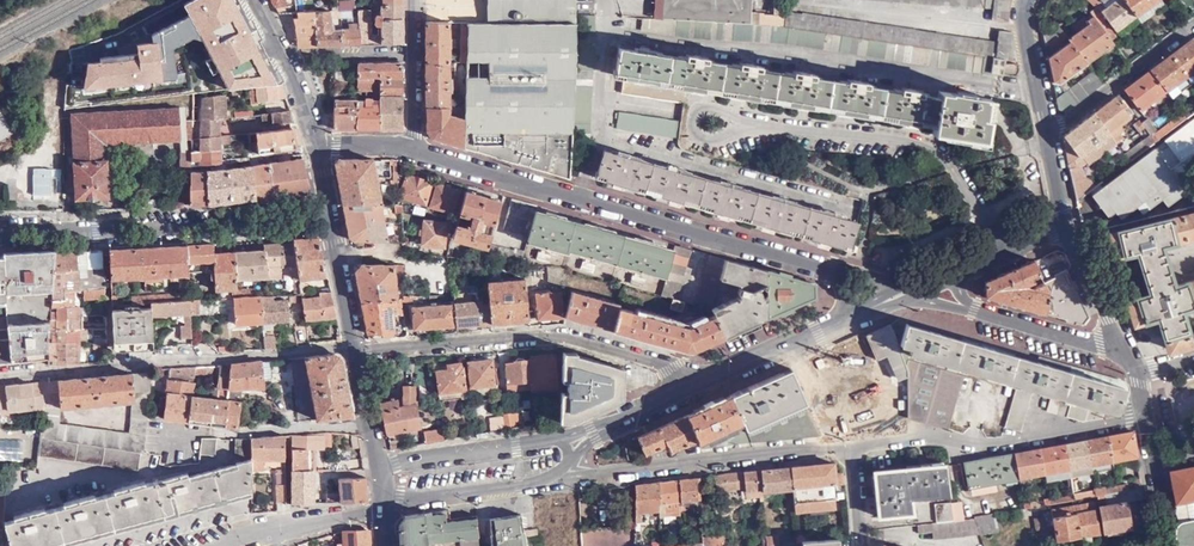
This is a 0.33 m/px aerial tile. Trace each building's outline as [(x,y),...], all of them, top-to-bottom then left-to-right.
[(279,12),(293,12),(293,0),(272,0),(279,12)] [(384,0),(374,0),(374,10),(384,10),(384,5),(384,0)] [(571,178),(573,142),(574,91),(574,70),(575,14),(575,0),(501,0),(501,23),(489,23),(469,22),(464,124),(462,146),(571,178)] [(489,23),(501,23),(501,0),(489,0),(489,23)] [(750,25),(762,25),(784,26),(785,18),(785,12),(786,0),(773,0),(772,15),(763,14),(763,12),(750,12),(751,0),(653,0),(652,19),(660,20),(692,21),(750,25)] [(1007,22),(1011,0),(862,0),(877,1),(992,7),(991,20),(1007,22)] [(1134,16),(1122,0),(1115,0),(1101,11),(1115,30),(1134,16)] [(1134,16),(1157,0),(1122,0),(1134,16)] [(173,9),(175,21),(168,22),(173,51),(194,47),(191,34),(206,31),(200,2),(199,3),(174,8),(175,9),(173,9)] [(403,44),(402,3),(384,5),(384,10),(374,10),(359,11),(361,45),(403,44)] [(165,9),(168,22),(175,21),(173,9),(175,9),(174,8),(173,5),(165,9)] [(1098,12),(1101,11),(1097,5),(1090,10),(1094,16),(1111,40),(1115,37),(1098,12)] [(313,11),(293,12),(297,46),(317,46),(313,11)] [(317,46),(342,45),(341,29),(335,29),(329,11),(313,11),(317,46)] [(342,45),(361,45),(359,11),(346,11),(347,18),(353,18),(353,24),(348,24),(349,29),(341,29),(342,45)] [(1004,60),(1017,62),(1015,53),(1011,33),(999,31),(997,42),(845,20),(802,13),(802,14),(785,12),(785,18),(784,26),(820,32),(954,53),(1004,60)] [(574,91),(573,142),(589,142),(591,70),(593,70),(593,15),(577,14),(577,69),(574,70),(574,91)] [(149,16),(136,24),(137,30),(140,29),(150,26),(149,16)] [(1085,62),(1113,43),(1111,40),(1094,16),(1086,21),(1087,23),(1067,38),(1069,41),(1085,62)] [(1002,74),(1004,60),(954,53),(820,32),(784,26),(762,25),(750,25),(692,21),(660,20),(642,19),(641,30),(687,37),(785,43),(991,74),(991,73),(1002,74)] [(426,48),(426,62),(448,62),(448,47),(450,47),(450,37),(448,37),(447,22),(426,22),(426,48)] [(127,39),(115,41),(107,43),(111,69),(123,67),(143,63),(146,62),(140,29),(137,30),(136,24),(125,29),(127,39)] [(1042,33),(1044,44),(1045,44),(1062,31),(1059,27),(1052,25),(1042,33)] [(125,29),(114,35),(115,41),(127,39),(125,29)] [(191,34),(194,47),(204,45),(207,40),(206,31),(191,34)] [(1062,31),(1045,44),(1048,48),(1065,36),(1062,31)] [(1192,40),(1149,72),(1166,92),(1170,98),(1193,81),(1193,43),(1192,40)] [(1046,57),(1052,81),(1059,81),(1085,62),(1069,41),(1046,57)] [(67,50),(70,61),(78,58),(77,46),(67,50)] [(934,125),(938,100),(915,96),(916,91),(908,90),(907,94),(860,87),(861,82),(853,81),(853,85),(807,78),(808,74),(800,72),(799,76),(754,69),(755,65),(745,63),(744,68),(699,60),(700,56),(692,55),(691,59),(648,52),(649,48),(640,47),(640,50),(619,47),(615,72),(624,74),(621,92),(649,97),(683,102),(685,88),(699,90),(703,91),(703,87),(734,92),(733,96),(744,98),(756,100),(757,96),(788,101),(788,105),(798,107),(810,109),(811,105),(842,110),(842,115),(853,116),(864,118),(865,114),(896,119),(895,123),(907,125),(917,127),(917,123),(934,125)] [(426,62),(426,107),(448,107),(448,91),(451,91),(450,82),(448,81),(448,62),(426,62)] [(143,63),(123,67),(124,74),(135,71),(134,68),(144,67),(143,63)] [(403,63),(356,63),(356,77),(377,77),(377,95),(402,96),(403,63)] [(283,82),(275,67),(272,68),(279,82),(283,82)] [(279,82),(272,68),(257,70),(258,73),(246,74),(248,86),(249,86),(276,83),(279,82)] [(1063,112),(1101,84),(1092,72),(1075,84),(1056,98),(1058,110),(1063,112)] [(1149,72),(1123,91),(1138,112),(1166,92),(1149,72)] [(177,85),(186,85),(186,74),(177,74),(177,85)] [(377,77),(356,77),(356,90),(366,90),(366,99),(356,99),(356,129),(378,129),(377,95),(377,77)] [(280,84),(276,85),(278,99),(285,98),(282,88),(280,84)] [(275,85),(249,88),(251,105),(259,103),(258,102),(278,99),(276,85),(275,85)] [(938,100),(934,125),(933,133),(939,134),(983,141),(986,124),(988,114),(990,99),(939,91),(938,100)] [(83,93),(64,96),(63,109),(84,107),(83,93)] [(201,96),(201,120),(202,120),(227,116),(226,93),(201,96)] [(402,129),(402,96),(377,95),(378,129),(402,129)] [(1114,98),(1092,115),(1106,133),(1128,116),(1114,98)] [(356,99),(333,100),(332,129),(356,129),(356,99)] [(181,140),(180,107),(71,113),(74,173),(68,173),(69,183),(75,183),(76,198),(108,198),(106,144),(181,140)] [(431,138),(462,146),(464,124),(448,119),(448,107),(426,107),(426,130),(431,138)] [(291,122),(289,109),(255,113),(256,124),(262,123),(262,125),(291,122)] [(615,128),(678,138),(681,122),(618,112),(615,128)] [(1151,137),(1155,143),(1187,119),(1183,114),(1151,137)] [(0,116),(0,138),(12,132),(6,120),(4,115),(0,116)] [(1062,136),(1068,165),(1107,135),(1106,133),(1092,115),(1079,124),(1062,136)] [(201,133),(192,135),(192,140),(220,136),(218,119),(227,118),(227,116),(202,120),(201,133)] [(1146,119),(1140,123),(1150,135),(1155,130),(1146,119)] [(1163,148),(1180,171),(1193,161),(1193,125),(1163,148)] [(294,147),(292,127),(247,133),(248,145),(250,153),(294,147)] [(230,148),(228,135),(220,136),(192,140),(191,152),(191,153),(224,148),(230,148)] [(1124,158),(1127,163),(1155,143),(1151,137),(1124,158)] [(1142,213),(1162,198),(1168,206),(1188,191),(1156,147),(1091,195),(1108,217),(1116,211),(1121,219),(1137,207),(1142,213)] [(202,167),(225,164),(226,163),(224,148),(191,153),(191,168),(202,167)] [(699,207),(850,249),(857,222),(678,171),(604,150),(596,177),(699,207)] [(181,171),(191,171),(191,168),(191,153),(191,152),(186,152),(181,151),(181,171)] [(295,160),(293,154),(268,158),(268,163),(269,163),(295,160)] [(405,210),(405,208),(405,204),(399,203),(398,183),(377,184),(373,158),(340,158),(335,163),(343,204),(382,204),(393,204),(394,211),(405,210)] [(309,191),(303,159),(295,160),(269,163),(268,163),(273,196),(309,191)] [(251,165),(250,160),(226,163),(225,164),(226,169),(250,165),(251,165)] [(255,198),(273,196),(268,163),(251,165),(255,198)] [(203,172),(226,169),(225,164),(202,167),(203,172)] [(208,205),(255,198),(251,165),(250,165),(226,169),(203,172),(208,205)] [(1069,169),(1076,201),(1094,188),(1088,179),(1082,181),(1078,168),(1069,169)] [(189,206),(208,205),(203,172),(190,173),(189,206)] [(405,175),(398,173),(399,184),(400,194),(425,202),(431,181),(406,173),(405,175)] [(453,211),(460,189),(437,182),(431,205),(453,211)] [(495,224),(502,201),(465,190),(459,212),(467,215),(463,226),(456,224),(452,238),(488,249),(490,243),(492,234),(485,232),(488,221),(495,224)] [(535,210),(536,205),(517,200),(512,198),(503,227),(528,234),(535,210)] [(382,204),(343,204),(349,240),(389,241),(382,204)] [(665,275),(672,250),(565,219),(535,210),(528,234),(526,239),(566,251),(567,248),(665,275)] [(1160,220),(1106,233),(1118,273),(1141,266),(1152,304),(1145,307),(1139,309),(1148,338),(1161,333),(1166,348),(1172,350),(1186,346),(1189,340),(1187,332),(1186,327),(1193,324),(1193,289),(1176,296),(1175,291),(1165,259),(1173,257),(1193,252),(1193,212),(1160,220)] [(444,247),(446,222),(425,219),(422,244),(444,247)] [(318,238),(292,239),(293,244),(298,277),(324,276),(318,238)] [(519,263),(523,250),(515,248),(514,249),(490,243),(488,249),(484,260),(485,260),(494,261),(519,263)] [(213,244),(186,245),(187,272),(209,271),(209,279),(215,279),(213,254),(213,244)] [(263,246),(264,251),(268,277),(279,276),(279,265),(288,264),(292,294),(301,294),(298,277),(293,244),(263,246)] [(665,275),(659,294),(664,295),(671,297),(674,298),(689,248),(674,244),(672,250),(665,275)] [(186,245),(109,250),(110,279),(187,275),(187,272),(186,245)] [(102,250),(77,251),(79,289),(104,287),(102,250)] [(77,251),(54,253),(51,299),(65,299),(65,290),(79,289),(77,251)] [(264,251),(233,253),(236,280),(268,278),(268,277),(264,251)] [(54,253),(3,256),(10,360),(47,355),(48,346),(48,333),(49,319),(50,306),(51,299),(54,253)] [(213,254),(215,279),(215,290),(230,289),(230,298),(233,298),(237,297),(236,289),(236,280),(233,253),(213,254)] [(717,279),(724,258),(709,254),(695,303),(709,308),(717,279)] [(0,256),(0,361),(10,360),(3,256),(0,256)] [(712,313),(723,337),(766,317),(766,270),(724,258),(717,279),(737,285),(735,292),(737,297),(710,309),(712,313)] [(984,297),(1044,314),(1049,296),(1045,287),(1033,293),(1026,290),(1028,282),(1031,281),(1029,278),(1039,274),(1033,260),(984,282),(984,297)] [(353,263),(361,302),(390,299),(396,299),(394,273),(393,264),(353,263)] [(403,265),(393,264),(394,273),(404,273),(403,265)] [(545,283),(565,285),(566,268),(546,266),(545,283)] [(1049,296),(1044,314),(1082,325),(1088,315),(1066,267),(1052,273),(1056,281),(1053,283),(1049,296)] [(766,270),(766,317),(813,296),(812,283),(766,270)] [(489,304),(491,323),(527,320),(523,279),(487,281),(489,304)] [(118,284),(110,284),(111,305),(119,305),(118,284)] [(257,289),(236,289),(237,297),(258,296),(257,289)] [(206,290),(188,291),(189,300),(206,299),(206,290)] [(561,316),(559,290),(535,292),(538,319),(561,316)] [(336,317),(330,292),(301,294),(302,302),(305,319),(336,317)] [(573,292),(567,316),(615,328),(620,308),(620,304),(573,292)] [(150,303),(174,301),(174,293),(130,296),(130,304),(150,303)] [(302,302),(301,294),(292,294),(294,303),(302,302)] [(404,298),(405,302),(416,301),(415,299),(418,299),(418,294),(406,294),(406,298),(404,298)] [(274,301),(273,295),(271,295),(260,296),(262,322),(288,320),(287,301),(274,301)] [(235,323),(262,322),(260,296),(258,296),(237,297),(233,298),(235,323)] [(683,300),(674,298),(671,297),(668,306),(680,310),(683,300)] [(189,300),(189,314),(213,313),(212,299),(206,299),(189,300)] [(361,302),(366,332),(393,331),(392,319),(390,299),(361,302)] [(390,299),(392,319),(400,319),(399,299),(396,299),(390,299)] [(185,345),(191,345),(189,314),(189,300),(174,301),(150,303),(150,308),(151,316),(183,314),(185,345)] [(453,303),(455,326),(491,323),(489,304),(481,305),(481,301),(453,303)] [(413,329),(455,326),(453,303),(434,305),(412,306),(413,329)] [(68,305),(50,306),(49,319),(76,317),(76,305),(68,305)] [(105,315),(105,308),(92,309),(92,316),(105,315)] [(152,345),(151,316),(150,308),(111,309),(113,348),(152,345)] [(620,308),(615,328),(689,349),(696,348),(723,337),(712,313),(693,321),(691,315),(682,318),(681,324),(620,308)] [(1136,338),(1148,338),(1139,309),(1128,314),(1136,338)] [(105,315),(92,316),(92,323),(105,322),(105,315)] [(76,317),(49,319),(48,333),(77,331),(76,317)] [(1046,411),(1081,421),(1101,417),(1104,409),(1114,412),(1121,407),(1127,391),(1122,384),(1122,383),(1102,377),(1102,380),(1085,375),(1086,373),(1056,364),(1055,366),(1038,362),(1039,360),(994,347),(993,349),(930,331),(930,330),(899,321),(890,324),(907,366),(910,354),(941,363),(942,359),(964,366),(963,370),(965,371),(998,380),(999,375),(1018,381),(1004,427),(1020,432),(1033,389),(1051,394),(1046,411)] [(907,366),(890,324),(868,333),(879,360),(887,357),(890,356),(898,376),(907,372),(907,366)] [(48,333),(48,346),(60,345),(78,344),(77,331),(48,333)] [(264,349),(274,349),(273,337),(263,337),(264,349)] [(93,355),(107,354),(106,343),(93,344),(93,355)] [(60,345),(59,362),(79,361),(78,344),(60,345)] [(48,346),(47,355),(46,363),(59,362),(60,345),(48,346)] [(305,357),(316,420),(352,415),(341,359),(339,356),(337,354),(331,353),(305,357)] [(908,418),(947,430),(965,371),(963,370),(964,366),(942,359),(941,363),(910,354),(907,366),(907,372),(907,378),(908,418)] [(528,358),(530,388),(556,386),(554,356),(528,358)] [(593,401),(605,401),(605,396),(616,396),(616,367),(573,357),(562,356),(560,415),(574,415),(573,406),(593,406),(593,401)] [(890,356),(887,357),(897,382),(907,378),(907,372),(898,376),(890,356)] [(494,385),(492,358),(467,361),(469,387),(494,385)] [(526,362),(523,359),(515,360),(514,362),(505,363),(506,383),(528,382),(527,362),(526,362)] [(224,427),(237,428),(241,391),(263,389),(262,379),(271,378),(269,361),(230,365),(227,396),(227,400),(224,427)] [(195,366),(194,374),(214,373),(214,365),(195,366)] [(227,396),(230,365),(219,365),(217,384),(210,383),(209,394),(227,396)] [(195,366),(168,367),(167,375),(194,377),(194,374),(195,366)] [(461,368),(448,369),(436,371),(439,398),(462,396),(462,398),(467,398),(464,367),(461,368)] [(750,441),(820,433),(790,368),(729,395),(750,441)] [(139,452),(143,453),(149,369),(130,371),(132,397),(130,430),(59,420),(60,405),(59,397),(57,378),(45,380),(43,405),(41,425),(40,438),(139,452)] [(130,371),(57,378),(59,397),(60,405),(132,397),(130,371)] [(163,418),(224,427),(227,400),(192,396),(194,381),(167,379),(163,418)] [(0,385),(0,409),(43,405),(45,380),(0,385)] [(414,398),(414,387),(402,387),(402,400),(381,403),(388,433),(420,427),(414,398)] [(700,447),(750,441),(729,395),(685,416),(695,439),(700,447)] [(504,427),(518,425),(516,411),(503,413),(503,415),(504,427)] [(494,419),(496,429),(504,427),(503,415),(496,416),(497,418),(494,419)] [(685,416),(637,438),(644,453),(665,444),(669,451),(695,439),(685,416)] [(424,432),(426,442),(444,439),(442,429),(424,432)] [(1132,431),(1107,436),(1112,462),(1136,457),(1132,431)] [(293,473),(314,472),(314,450),(325,450),(325,446),(332,446),(333,433),(326,434),(326,435),(293,436),(293,473)] [(250,439),(251,457),(250,460),(262,460),(284,459),(283,436),(250,439)] [(1112,462),(1107,436),(1086,440),(1091,465),(1112,462)] [(135,471),(139,452),(40,438),(38,457),(135,471)] [(216,438),(212,439),(200,438),(199,456),(215,457),(216,438)] [(250,439),(235,439),(234,458),(251,457),(250,439)] [(1064,444),(1068,470),(1091,465),(1086,440),(1064,444)] [(1040,449),(1045,474),(1065,471),(1068,470),(1064,444),(1040,449)] [(1013,454),(1018,479),(1045,474),(1040,449),(1013,454)] [(1013,454),(963,463),(969,488),(1018,479),(1013,454)] [(250,460),(186,478),(185,474),(143,486),(142,483),(111,490),(112,493),(93,498),(92,495),(62,503),(63,506),(44,512),(43,509),(12,517),(13,520),(3,523),(9,545),(62,545),(151,522),(152,524),(251,497),(251,471),(250,460)] [(262,460),(250,460),(251,471),(263,470),(262,460)] [(836,499),(835,484),(833,473),(832,463),(789,467),(791,488),(794,512),(834,508),(833,499),(836,499)] [(950,495),(945,465),(897,469),(873,471),(878,517),(913,513),(911,499),(950,495)] [(1169,470),(1175,503),(1193,499),(1193,466),(1169,470)] [(789,467),(759,470),(761,491),(791,488),(789,467)] [(759,470),(714,475),(715,490),(742,487),(743,498),(762,496),(761,491),(759,470)] [(314,504),(314,472),(293,473),(293,505),(314,504)] [(835,484),(844,483),(843,472),(833,473),(835,484)] [(285,501),(285,473),(276,473),(276,501),(285,501)] [(367,502),(364,477),(339,478),(341,503),(367,502)] [(698,478),(677,480),(679,502),(679,509),(685,509),(685,502),(700,500),(698,478)] [(677,480),(656,481),(659,512),(659,517),(665,517),(664,503),(679,502),(677,480)] [(656,481),(633,483),(636,521),(642,521),(641,514),(659,512),(656,481)] [(1118,493),(1117,487),(1096,491),(1097,497),(1104,495),(1118,493)] [(1127,491),(1118,493),(1104,495),(1106,502),(1107,506),(1101,507),(1106,532),(1133,528),(1129,503),(1143,500),(1141,489),(1136,490),(1127,491)] [(1097,497),(1096,491),(1073,495),(1074,500),(1097,497)] [(1073,495),(1050,499),(1050,505),(1058,503),(1074,500),(1073,495)] [(1058,540),(1101,533),(1095,501),(1087,502),(1088,504),(1053,510),(1058,540)] [(935,504),(937,523),(954,521),(951,503),(935,504)] [(448,509),(423,513),(427,545),(461,540),(479,538),(476,518),(450,521),(448,509)] [(399,545),(427,545),(423,513),(404,516),(398,522),(399,545)] [(489,518),(493,545),(524,545),(523,538),(522,530),(520,514),(489,518)] [(980,535),(999,533),(995,514),(974,518),(975,519),(980,535)] [(1035,519),(1038,532),(1049,530),(1047,516),(1035,519)] [(933,539),(980,535),(975,519),(954,521),(937,523),(916,526),(917,533),(932,532),(933,539)] [(1174,545),(1193,545),(1193,519),(1183,521),(1180,521),(1178,523),(1176,525),(1175,528),(1174,532),(1174,545)] [(582,529),(583,545),(638,545),(637,525),(582,529)] [(535,528),(522,530),(523,538),(536,537),(535,528)] [(369,531),(348,532),(343,531),(343,545),(369,545),(369,531)] [(702,537),(702,544),(702,545),(722,545),(721,536),(702,537)] [(479,538),(461,540),(462,545),(480,545),(479,538)]
